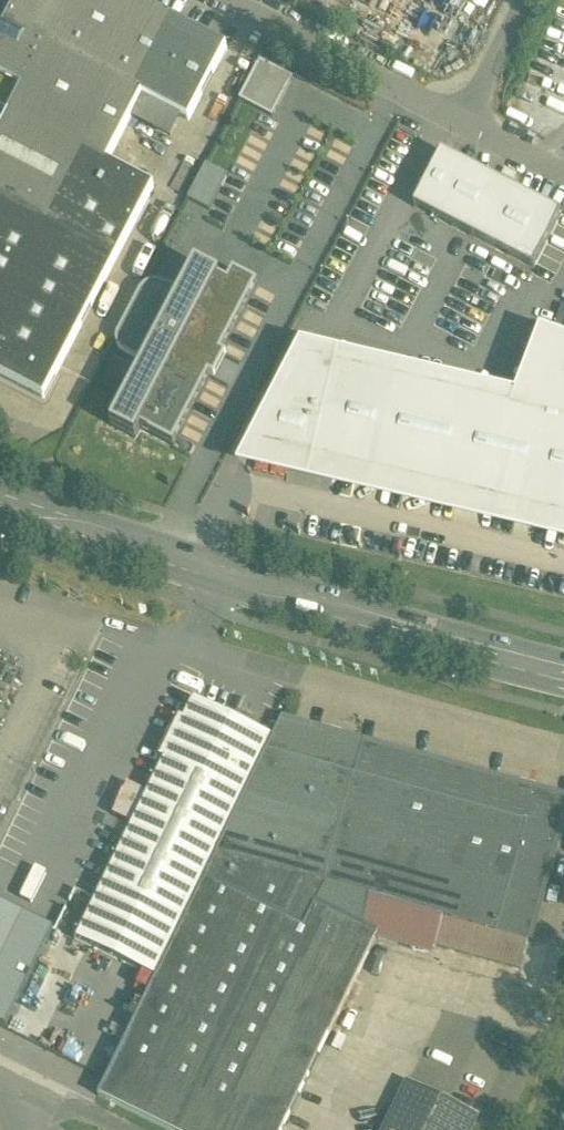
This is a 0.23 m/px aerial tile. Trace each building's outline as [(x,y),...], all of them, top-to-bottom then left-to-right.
[(133,0),(19,0),(17,3),(15,2),(4,22),(7,23),(5,26),(6,26),(4,30),(0,28),(0,77),(23,89),(10,113),(9,116),(80,153),(45,220),(0,196),(0,376),(45,400),(154,188),(108,164),(142,97),(189,121),(227,49),(133,0)] [(240,90),(257,61),(237,50),(214,91),(221,96),(228,83),(240,90)] [(263,60),(245,101),(279,116),(297,75),(263,60)] [(0,77),(0,108),(10,113),(23,89),(0,77)] [(0,133),(0,196),(45,220),(80,153),(9,116),(0,133)] [(562,213),(441,151),(413,206),(534,268),(562,213)] [(211,163),(193,199),(214,209),(232,173),(211,163)] [(220,277),(196,264),(182,290),(160,282),(155,282),(151,282),(142,287),(116,335),(116,338),(117,342),(118,346),(120,349),(125,353),(144,363),(111,427),(135,439),(141,428),(150,432),(149,434),(173,446),(210,377),(215,380),(226,357),(222,354),(258,284),(234,271),(228,282),(219,278),(220,277)] [(541,329),(515,393),(301,343),(237,466),(563,543),(563,339),(541,329)] [(194,700),(77,939),(156,979),(273,739),(194,700)] [(99,1096),(168,1129),(283,1129),(329,1035),(330,1035),(376,940),(379,934),(317,903),(325,885),(355,778),(364,745),(281,722),(273,739),(156,979),(99,1096)] [(364,745),(355,778),(526,824),(496,932),(528,941),(529,941),(563,815),(563,800),(364,745)] [(526,824),(355,778),(325,885),(317,903),(379,934),(376,940),(433,955),(435,946),(520,969),(528,941),(496,932),(526,824)] [(19,1027),(62,924),(0,899),(0,1019),(19,1027)] [(408,1084),(386,1129),(471,1129),(477,1117),(408,1084)]
